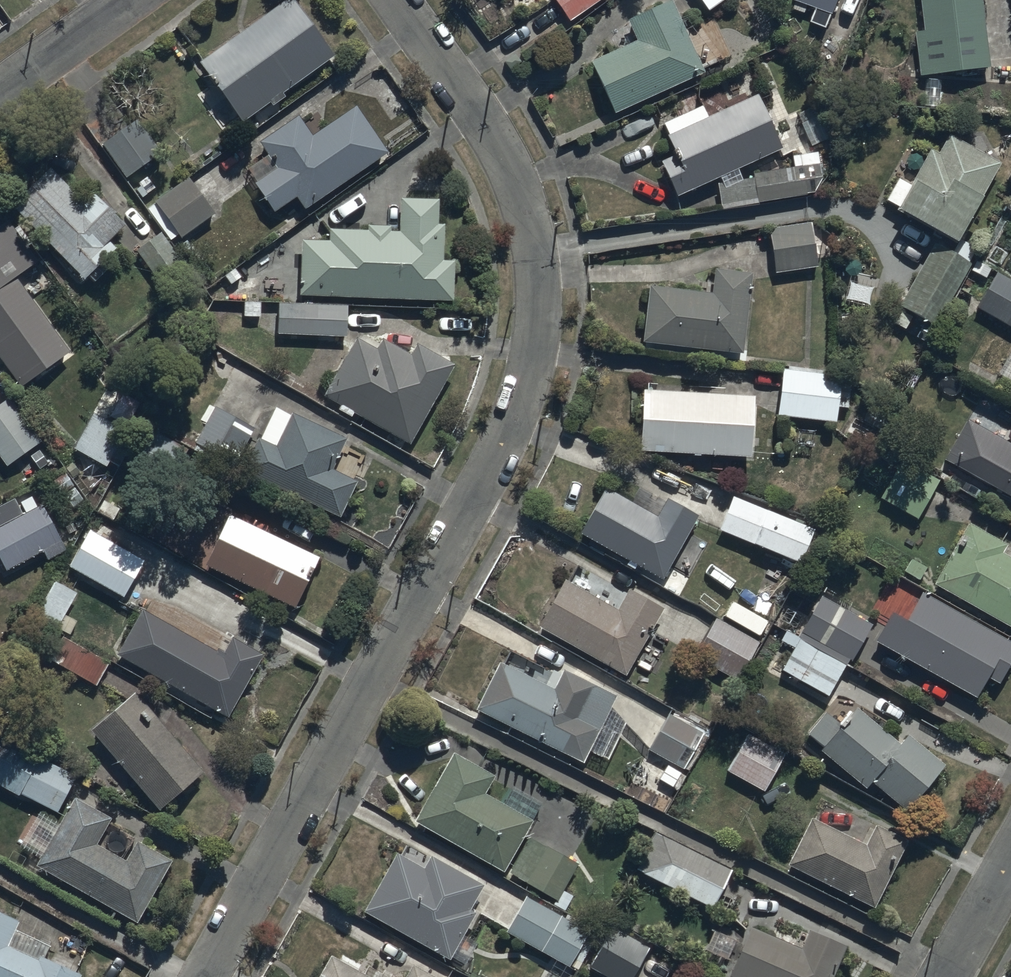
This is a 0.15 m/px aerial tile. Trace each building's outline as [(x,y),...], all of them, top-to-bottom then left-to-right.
[(297,0),(279,0),(200,60),(244,118),(270,98),(274,103),(287,93),(285,91),(337,51),(297,0)] [(571,20),(598,0),(556,0),(571,20)] [(675,0),(659,0),(629,14),(638,33),(590,56),(614,108),(705,66),(675,0)] [(707,9),(720,0),(701,0),(707,9)] [(832,12),(837,0),(800,0),(832,12)] [(982,0),(921,0),(924,29),(915,30),(920,73),(990,65),(982,0)] [(660,160),(676,194),(783,143),(759,90),(709,113),(703,101),(663,119),(669,132),(667,133),(676,152),(660,160)] [(386,144),(353,97),(310,127),(296,108),(257,136),(274,160),(253,175),(274,205),(295,190),(303,202),(386,144)] [(137,115),(101,139),(126,176),(162,151),(137,115)] [(955,242),(1000,160),(950,132),(939,150),(931,146),(912,181),(898,174),(886,196),(901,204),(897,210),(955,242)] [(110,237),(126,221),(92,188),(82,198),(42,158),(11,190),(100,277),(126,252),(110,237)] [(719,181),(723,206),(813,192),(808,162),(752,171),(753,176),(719,181)] [(216,209),(188,174),(156,200),(149,206),(159,220),(165,215),(182,236),(216,209)] [(300,294),(455,298),(456,257),(444,257),(445,220),(439,220),(439,197),(401,196),(400,229),(391,229),(391,222),(367,222),(367,228),(330,227),(330,238),(302,237),(300,294)] [(0,222),(0,353),(22,383),(71,348),(17,274),(39,257),(9,215),(0,222)] [(812,218),(769,226),(777,272),(820,265),(812,218)] [(902,304),(936,323),(972,259),(938,240),(902,304)] [(745,350),(752,269),(715,266),(713,286),(648,280),(643,341),(745,350)] [(998,269),(978,304),(1010,323),(1010,277),(998,269)] [(347,335),(348,302),(276,301),(276,334),(347,335)] [(382,333),(380,337),(361,326),(350,345),(324,390),(410,439),(455,360),(418,339),(412,350),(382,333)] [(998,369),(1010,376),(1010,346),(998,369)] [(840,372),(783,366),(778,413),(837,419),(839,405),(850,406),(853,378),(839,377),(840,372)] [(142,401),(107,382),(72,445),(107,464),(142,401)] [(752,454),(755,391),(642,387),(639,450),(752,454)] [(0,404),(0,456),(7,466),(43,441),(11,397),(0,404)] [(256,424),(216,403),(196,441),(237,462),(256,424)] [(261,436),(257,434),(242,469),(342,514),(358,478),(333,467),(348,434),(293,409),(292,411),(276,404),(261,436)] [(969,416),(946,455),(1010,493),(1010,441),(969,416)] [(166,485),(188,448),(152,426),(130,463),(166,485)] [(940,480),(902,458),(881,496),(918,517),(940,480)] [(607,546),(629,558),(627,561),(635,565),(636,563),(662,577),(700,510),(668,493),(658,512),(605,482),(578,530),(592,538),(588,544),(603,553),(607,546)] [(802,559),(815,524),(735,494),(721,529),(802,559)] [(0,523),(0,554),(7,568),(44,550),(47,556),(67,547),(45,501),(0,523)] [(231,509),(206,561),(295,604),(320,553),(231,509)] [(933,580),(1010,624),(1010,552),(1003,548),(1007,541),(968,518),(933,580)] [(145,556),(91,526),(69,566),(123,595),(145,556)] [(563,577),(537,624),(627,673),(664,605),(629,585),(617,606),(563,577)] [(78,591),(54,578),(34,614),(58,627),(78,591)] [(876,637),(977,695),(988,675),(999,682),(1010,661),(1010,637),(922,587),(906,615),(893,608),(876,637)] [(799,633),(848,662),(872,622),(823,593),(799,633)] [(141,605),(115,651),(228,715),(264,651),(232,633),(222,651),(141,605)] [(761,640),(716,615),(695,654),(739,679),(761,640)] [(848,662),(799,633),(787,626),(779,639),(794,647),(783,666),(829,694),(848,662)] [(110,659),(63,633),(49,658),(96,684),(110,659)] [(498,658),(476,705),(584,759),(591,746),(610,756),(629,719),(613,702),(618,692),(565,667),(556,685),(498,658)] [(134,689),(91,726),(161,806),(204,769),(134,689)] [(906,807),(944,763),(908,732),(900,742),(856,704),(842,721),(826,708),(805,734),(865,786),(872,778),(906,807)] [(705,731),(668,711),(649,747),(685,767),(705,731)] [(57,811),(77,772),(0,731),(0,782),(57,811)] [(784,753),(747,733),(727,770),(765,790),(784,753)] [(495,770),(454,747),(415,818),(506,868),(543,799),(514,783),(504,801),(484,790),(495,770)] [(137,920),(172,857),(136,837),(125,857),(96,841),(112,814),(74,793),(35,863),(137,920)] [(876,904),(909,837),(875,821),(867,840),(811,813),(788,862),(876,904)] [(654,828),(635,867),(714,906),(734,867),(654,828)] [(579,861),(529,833),(509,870),(559,897),(579,861)] [(396,849),(363,907),(452,957),(478,910),(470,906),(484,882),(430,852),(423,864),(396,849)] [(590,929),(525,894),(506,930),(570,965),(590,929)] [(82,970),(39,952),(38,955),(9,943),(19,919),(20,917),(0,908),(0,976),(79,976),(82,970)] [(847,941),(812,926),(804,944),(750,922),(729,973),(739,976),(832,976),(847,941)] [(651,944),(611,923),(588,966),(609,976),(633,976),(651,944)] [(331,951),(316,976),(378,976),(331,951)] [(413,960),(404,976),(445,976),(413,960)] [(553,961),(545,976),(569,976),(572,971),(553,961)]
